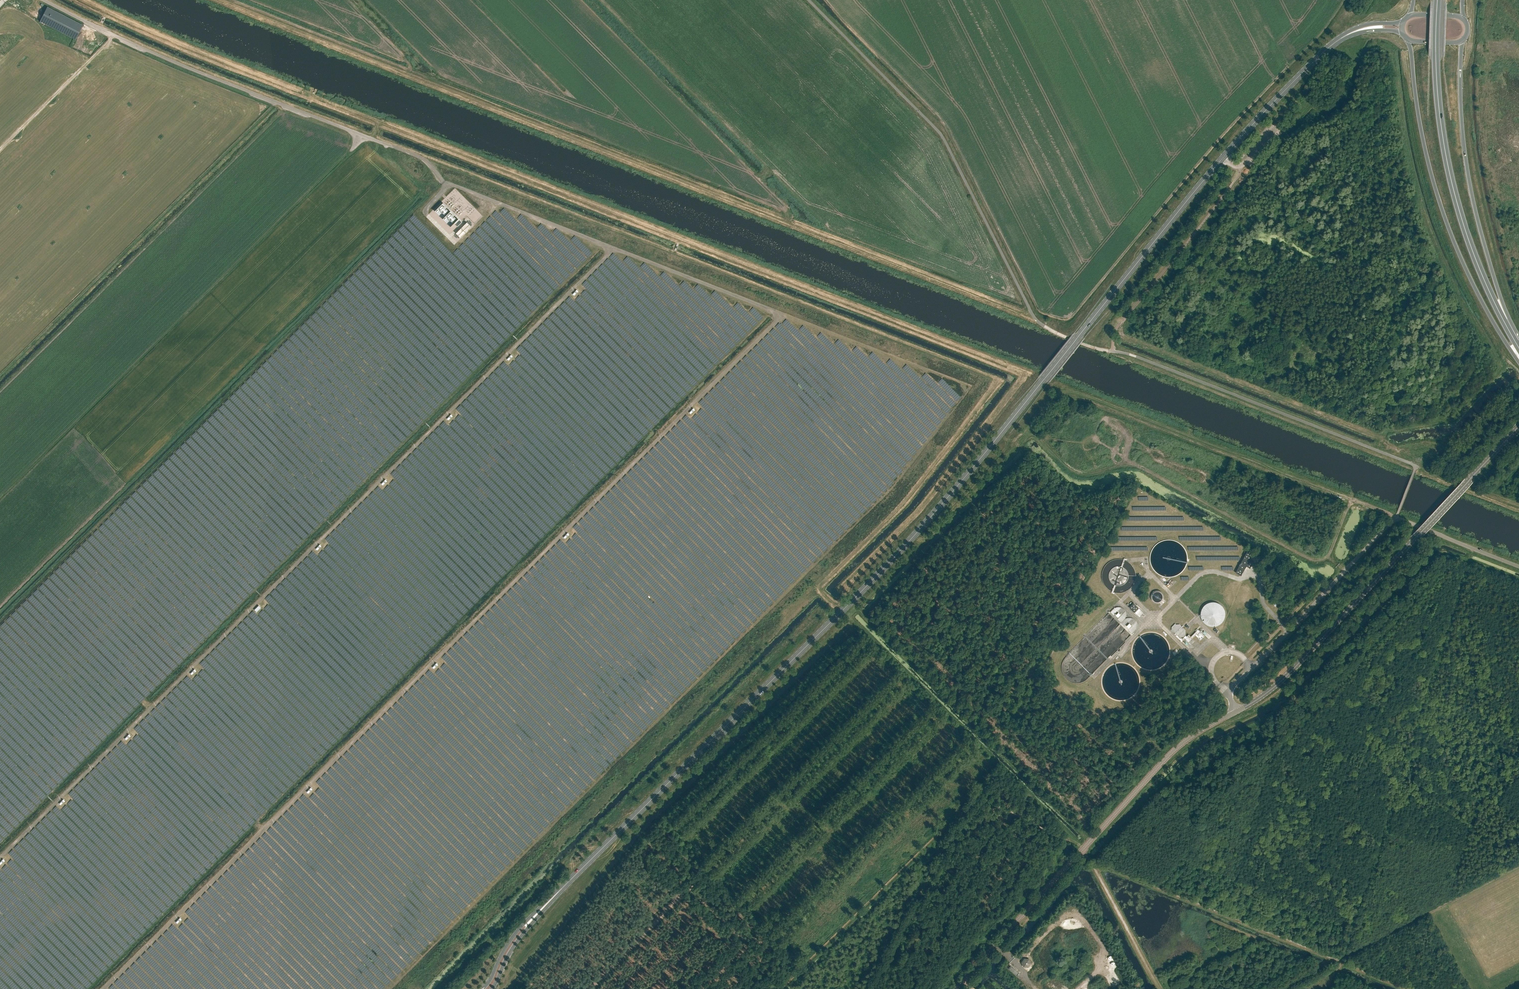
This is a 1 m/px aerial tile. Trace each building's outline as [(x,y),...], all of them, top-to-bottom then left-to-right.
[(83,25),(47,7),(40,21),(75,39),(83,25)] [(95,45),(95,43),(94,41),(93,40),(92,38),(91,37),(90,36),(88,36),(86,35),(84,35),(82,36),(81,37),(79,38),(78,40),(77,41),(76,43),(76,45),(76,47),(77,48),(77,50),(79,51),(80,52),(81,53),(83,54),(84,54),(86,54),(88,54),(90,53),(92,52),(93,50),(94,49),(95,47),(95,45)] [(468,230),(471,227),(471,226),(467,223),(467,222),(467,223),(464,226),(463,226),(460,229),(460,230),(457,233),(456,233),(457,234),(460,237),(461,237),(464,234),(467,230),(468,230)] [(770,366),(714,387),(723,410),(765,453),(773,456),(775,394),(790,434),(803,448),(810,430),(810,420),(830,441),(844,401),(838,395),(832,378),(848,394),(864,395),(861,386),(867,386),(836,355),(841,369),(826,363),(829,357),(800,356),(801,330),(782,330),(770,366)] [(671,352),(669,354),(670,355),(671,357),(673,358),(672,360),(674,361),(673,361),(679,363),(680,360),(679,360),(676,356),(675,354),(674,356),(672,355),(676,352),(676,353),(682,355),(683,352),(681,352),(680,349),(677,345),(676,345),(676,344),(674,345),(673,343),(672,346),(675,349),(675,350),(674,353),(670,348),(671,352)] [(419,362),(418,368),(421,365),(420,369),(433,372),(432,369),(436,368),(437,373),(439,364),(440,365),(439,362),(444,361),(436,354),(439,353),(440,351),(443,351),(436,345),(435,345),(437,348),(436,353),(429,346),(428,347),(425,347),(426,350),(428,352),(419,350),(421,358),(416,354),(416,355),(414,355),(413,358),(417,363),(419,362)] [(363,407),(360,408),(362,462),(365,462),(365,461),(366,460),(365,459),(365,453),(368,453),(367,442),(367,441),(370,439),(367,435),(369,434),(366,434),(371,431),(368,428),(368,423),(367,423),(367,409),(366,408),(364,409),(364,404),(366,408),(368,407),(362,399),(363,398),(361,398),(361,404),(363,407)] [(403,479),(418,488),(423,485),(422,481),(433,478),(439,479),(438,472),(447,466),(445,458),(458,460),(441,449),(439,453),(430,447),(429,454),(423,451),(422,446),(404,458),(419,454),(417,464),(421,465),(413,467),(415,472),(414,471),(412,479),(396,477),(399,475),(396,470),(392,472),(401,485),(403,485),(401,480),(403,479)] [(369,474),(365,470),(363,472),(364,472),(361,475),(365,479),(369,474)] [(806,478),(804,480),(815,491),(816,492),(823,499),(824,499),(824,497),(821,494),(823,494),(820,491),(820,490),(816,489),(817,487),(815,485),(812,487),(815,484),(819,485),(819,487),(820,486),(823,488),(823,486),(821,482),(822,482),(813,473),(810,476),(812,480),(811,485),(809,483),(810,481),(808,481),(808,478),(806,478)] [(491,494),(490,498),(499,513),(512,518),(508,512),(510,511),(517,514),(510,503),(506,502),(510,500),(511,503),(514,501),(507,489),(509,488),(500,474),(499,475),(504,484),(502,487),(496,476),(494,480),(492,479),(490,483),(493,481),(497,488),(494,487),(493,489),(489,482),(486,484),(491,494)] [(1247,551),(1236,573),(1242,576),(1247,567),(1251,569),(1253,563),(1250,562),(1254,554),(1247,551)] [(1224,620),(1225,618),(1225,616),(1225,613),(1225,611),(1224,609),(1223,607),(1221,605),(1219,604),(1217,603),(1214,602),(1212,602),(1210,603),(1207,604),(1205,605),(1204,607),(1202,609),(1201,611),(1201,613),(1201,615),(1201,618),(1202,620),(1204,622),(1205,624),(1207,625),(1210,626),(1212,626),(1214,626),(1217,626),(1219,625),(1221,624),(1223,622),(1224,620)] [(1139,608),(1134,603),(1130,608),(1135,613),(1139,608)] [(1117,606),(1070,652),(1091,674),(1103,663),(1104,663),(1124,644),(1123,643),(1132,634),(1112,614),(1116,613),(1120,617),(1121,620),(1123,620),(1125,622),(1129,619),(1127,616),(1126,611),(1121,606),(1117,606)] [(1195,631),(1189,637),(1187,635),(1185,636),(1189,640),(1195,635),(1199,640),(1205,635),(1200,630),(1197,633),(1195,631)] [(367,700),(367,709),(369,709),(369,706),(373,706),(373,703),(376,703),(376,699),(367,700)] [(376,723),(367,732),(369,761),(368,763),(370,765),(372,763),(372,765),(373,765),(373,759),(373,758),(375,758),(373,756),(375,754),(375,749),(376,747),(379,748),(379,751),(383,752),(383,750),(383,747),(381,749),(381,744),(380,743),(384,743),(385,737),(379,736),(379,731),(376,731),(379,728),(375,727),(379,727),(376,723)] [(1027,982),(1028,981),(1019,973),(1018,974),(1027,982)]
